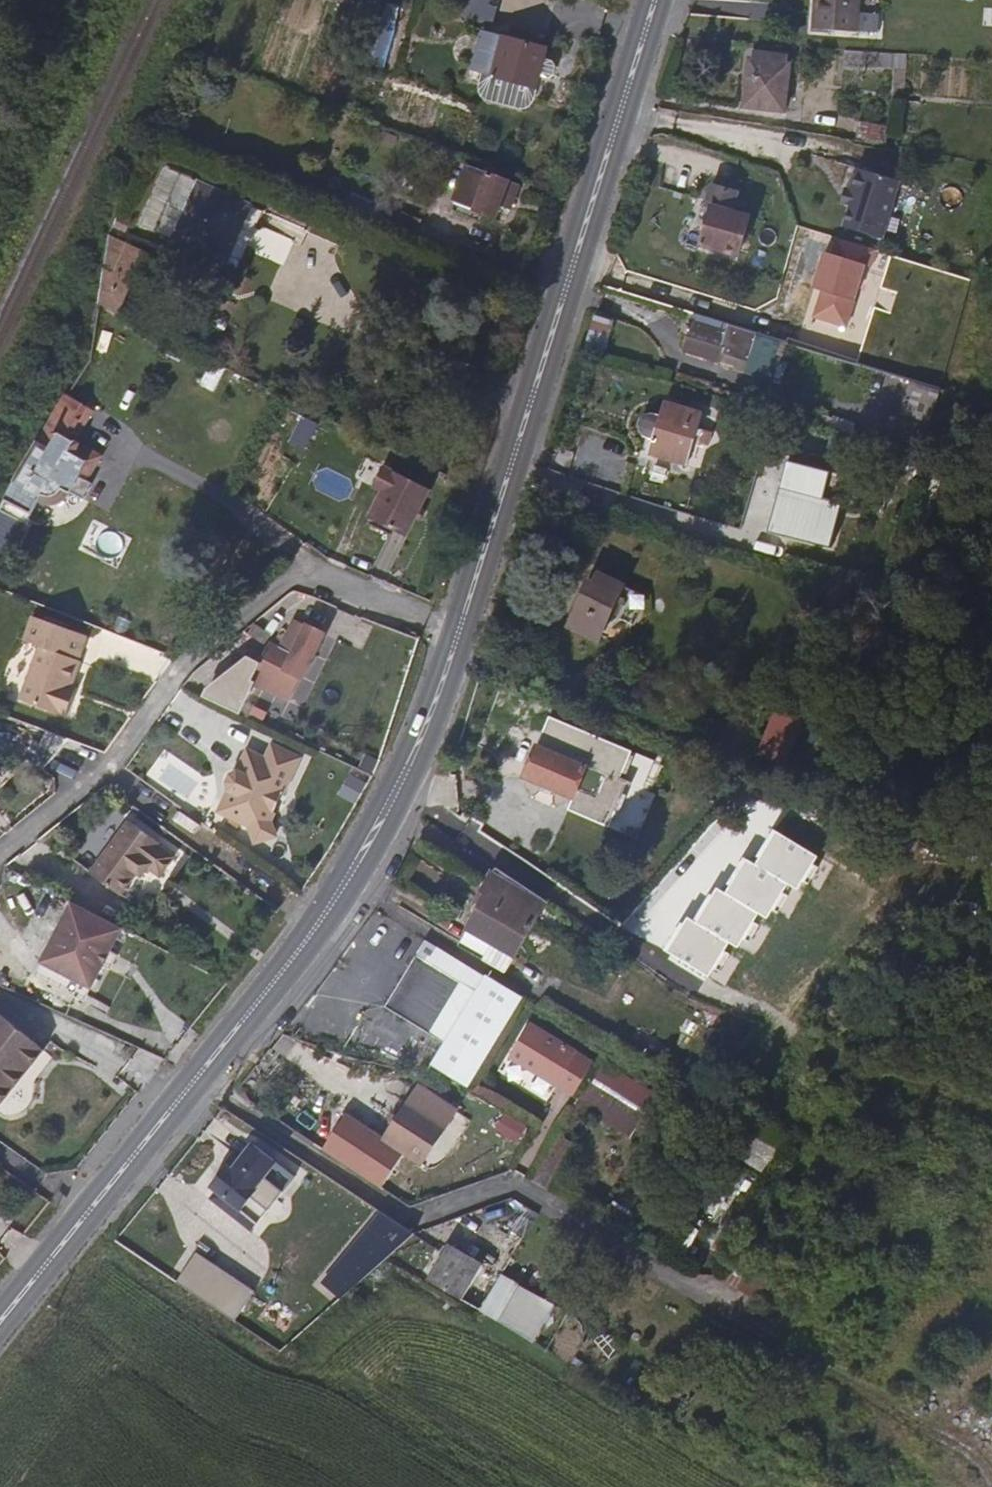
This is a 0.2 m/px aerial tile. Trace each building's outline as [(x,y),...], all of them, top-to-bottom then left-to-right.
[(811,31),(858,34),(858,31),(859,12),(860,0),(813,0),(811,31)] [(859,12),(858,31),(878,33),(879,13),(859,12)] [(533,96),(548,51),(479,29),(474,46),(499,54),(493,74),(483,71),(481,80),(486,101),(515,110),(533,96)] [(493,74),(499,54),(474,46),(468,67),(483,71),(493,74)] [(791,109),(799,64),(754,57),(747,102),(791,109)] [(503,216),(516,180),(493,173),(495,167),(481,161),(479,167),(462,162),(449,199),(503,216)] [(929,242),(948,185),(903,171),(898,192),(902,195),(897,208),(890,229),(929,242)] [(230,253),(254,199),(200,177),(175,235),(194,243),(196,239),(230,253)] [(736,248),(747,209),(733,206),(737,187),(715,183),(709,204),(714,206),(705,241),(736,248)] [(897,208),(902,195),(898,192),(893,190),(888,205),(897,208)] [(120,307),(133,275),(140,278),(154,247),(131,237),(118,267),(105,261),(99,298),(120,307)] [(890,329),(909,269),(915,271),(921,253),(883,240),(877,256),(869,253),(862,276),(870,280),(865,293),(856,319),(890,329)] [(865,293),(870,280),(862,276),(857,291),(865,293)] [(730,359),(741,323),(697,310),(687,345),(730,359)] [(924,449),(941,380),(906,370),(897,403),(889,403),(878,436),(924,449)] [(94,430),(87,427),(90,417),(93,418),(97,407),(69,393),(43,436),(9,490),(0,509),(0,523),(21,531),(35,505),(46,509),(53,506),(61,502),(70,491),(79,494),(82,489),(96,493),(101,481),(95,478),(99,466),(104,452),(88,444),(94,430)] [(701,459),(715,411),(675,396),(660,445),(701,459)] [(827,493),(833,466),(787,455),(770,529),(834,544),(845,497),(827,493)] [(420,511),(430,492),(384,465),(373,487),(380,491),(369,517),(405,537),(415,519),(420,511)] [(420,522),(424,513),(420,511),(415,519),(420,522)] [(616,616),(629,578),(603,570),(602,574),(596,574),(586,605),(616,616)] [(849,602),(854,580),(840,576),(831,601),(834,605),(843,606),(849,602)] [(297,640),(303,625),(295,621),(289,636),(297,640)] [(286,700),(308,655),(312,657),(322,633),(303,625),(297,640),(288,656),(267,646),(250,684),(286,700)] [(72,687),(82,661),(41,644),(19,698),(66,718),(73,699),(68,697),(72,687)] [(782,754),(802,706),(817,711),(825,690),(790,676),(783,694),(762,746),(782,754)] [(73,699),(76,689),(72,687),(68,697),(73,699)] [(265,754),(248,746),(215,812),(249,829),(256,846),(280,836),(272,816),(303,755),(272,740),(265,754)] [(620,771),(543,740),(530,768),(608,801),(620,771)] [(173,863),(156,853),(158,850),(126,827),(105,857),(88,880),(118,901),(133,879),(139,883),(145,874),(158,883),(173,863)] [(518,949),(553,898),(501,864),(481,898),(484,899),(461,936),(460,940),(507,967),(518,949)] [(86,1000),(119,927),(70,902),(53,940),(38,977),(86,1000)] [(419,953),(386,1007),(444,1043),(433,1061),(470,1083),(523,995),(488,974),(479,989),(419,953)] [(4,994),(0,999),(0,1088),(6,1093),(54,1036),(4,994)] [(604,1052),(540,1012),(520,1045),(568,1073),(573,1065),(589,1075),(604,1052)] [(632,1137),(658,1091),(603,1061),(577,1107),(632,1137)] [(589,1075),(573,1065),(568,1073),(584,1083),(589,1075)] [(425,1157),(458,1100),(420,1077),(404,1106),(400,1113),(387,1134),(425,1157)] [(400,1113),(404,1106),(399,1102),(394,1109),(400,1113)] [(518,1142),(526,1126),(503,1114),(495,1130),(518,1142)] [(248,1205),(283,1160),(263,1143),(240,1171),(231,1166),(211,1190),(244,1218),(250,1210),(248,1205)] [(511,1270),(456,1238),(441,1262),(433,1274),(489,1307),(511,1270)] [(441,1262),(411,1242),(409,1242),(399,1251),(399,1253),(433,1274),(441,1262)] [(254,1292),(195,1253),(176,1282),(235,1321),(254,1292)] [(507,1318),(530,1282),(511,1270),(489,1307),(507,1318)] [(548,1324),(533,1314),(533,1309),(545,1291),(530,1282),(507,1318),(540,1338),(548,1324)]
